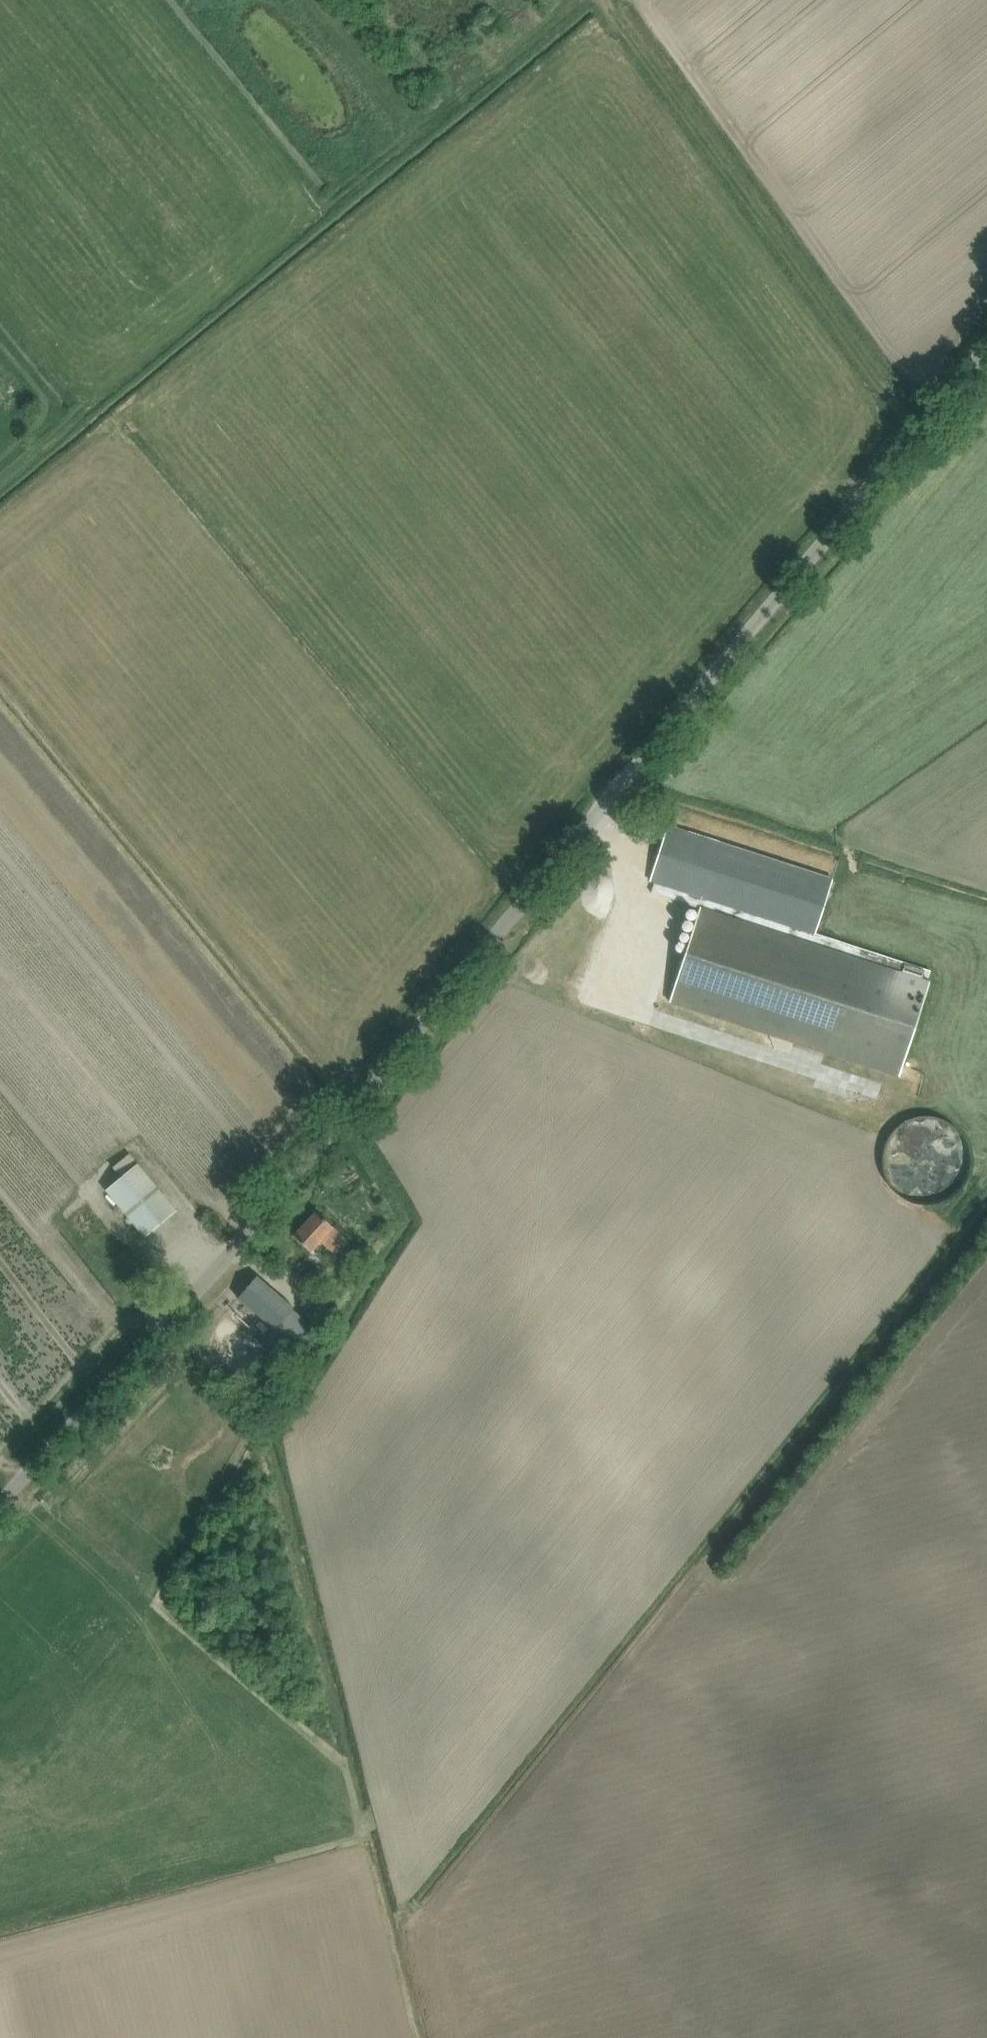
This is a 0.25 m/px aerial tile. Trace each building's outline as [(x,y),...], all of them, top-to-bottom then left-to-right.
[(930,982),(927,981),(930,971),(815,933),(833,881),(667,827),(650,880),(655,882),(651,893),(700,908),(669,1002),(899,1076),(930,982)] [(130,1155),(114,1168),(122,1177),(106,1190),(146,1237),(177,1211),(130,1155)] [(294,1237),(311,1252),(321,1241),(333,1252),(346,1239),(317,1212),(294,1237)] [(256,1277),(226,1313),(284,1364),(315,1328),(256,1277)]
